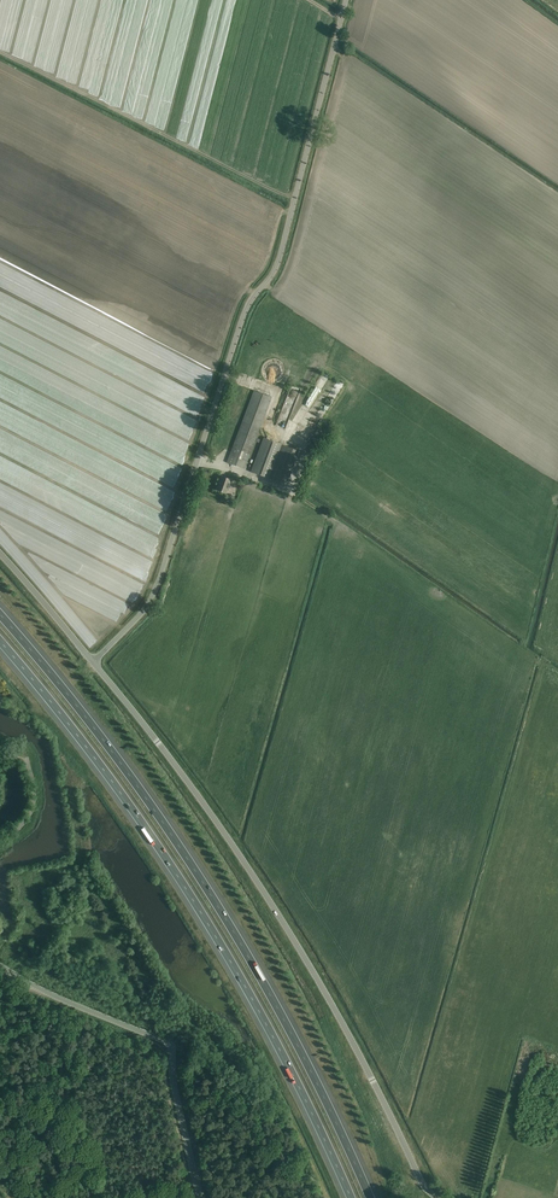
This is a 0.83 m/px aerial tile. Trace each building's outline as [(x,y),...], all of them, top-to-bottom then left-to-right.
[(266,380),(275,383),(283,378),(285,370),(281,362),(272,359),(264,364),(262,372),(266,380)] [(227,462),(245,469),(272,397),(254,390),(227,462)] [(299,433),(302,428),(299,427),(302,422),(298,420),(293,430),(299,433)] [(251,472),(269,478),(288,485),(300,451),(264,438),(251,472)] [(217,490),(226,493),(231,479),(222,476),(217,490)]
